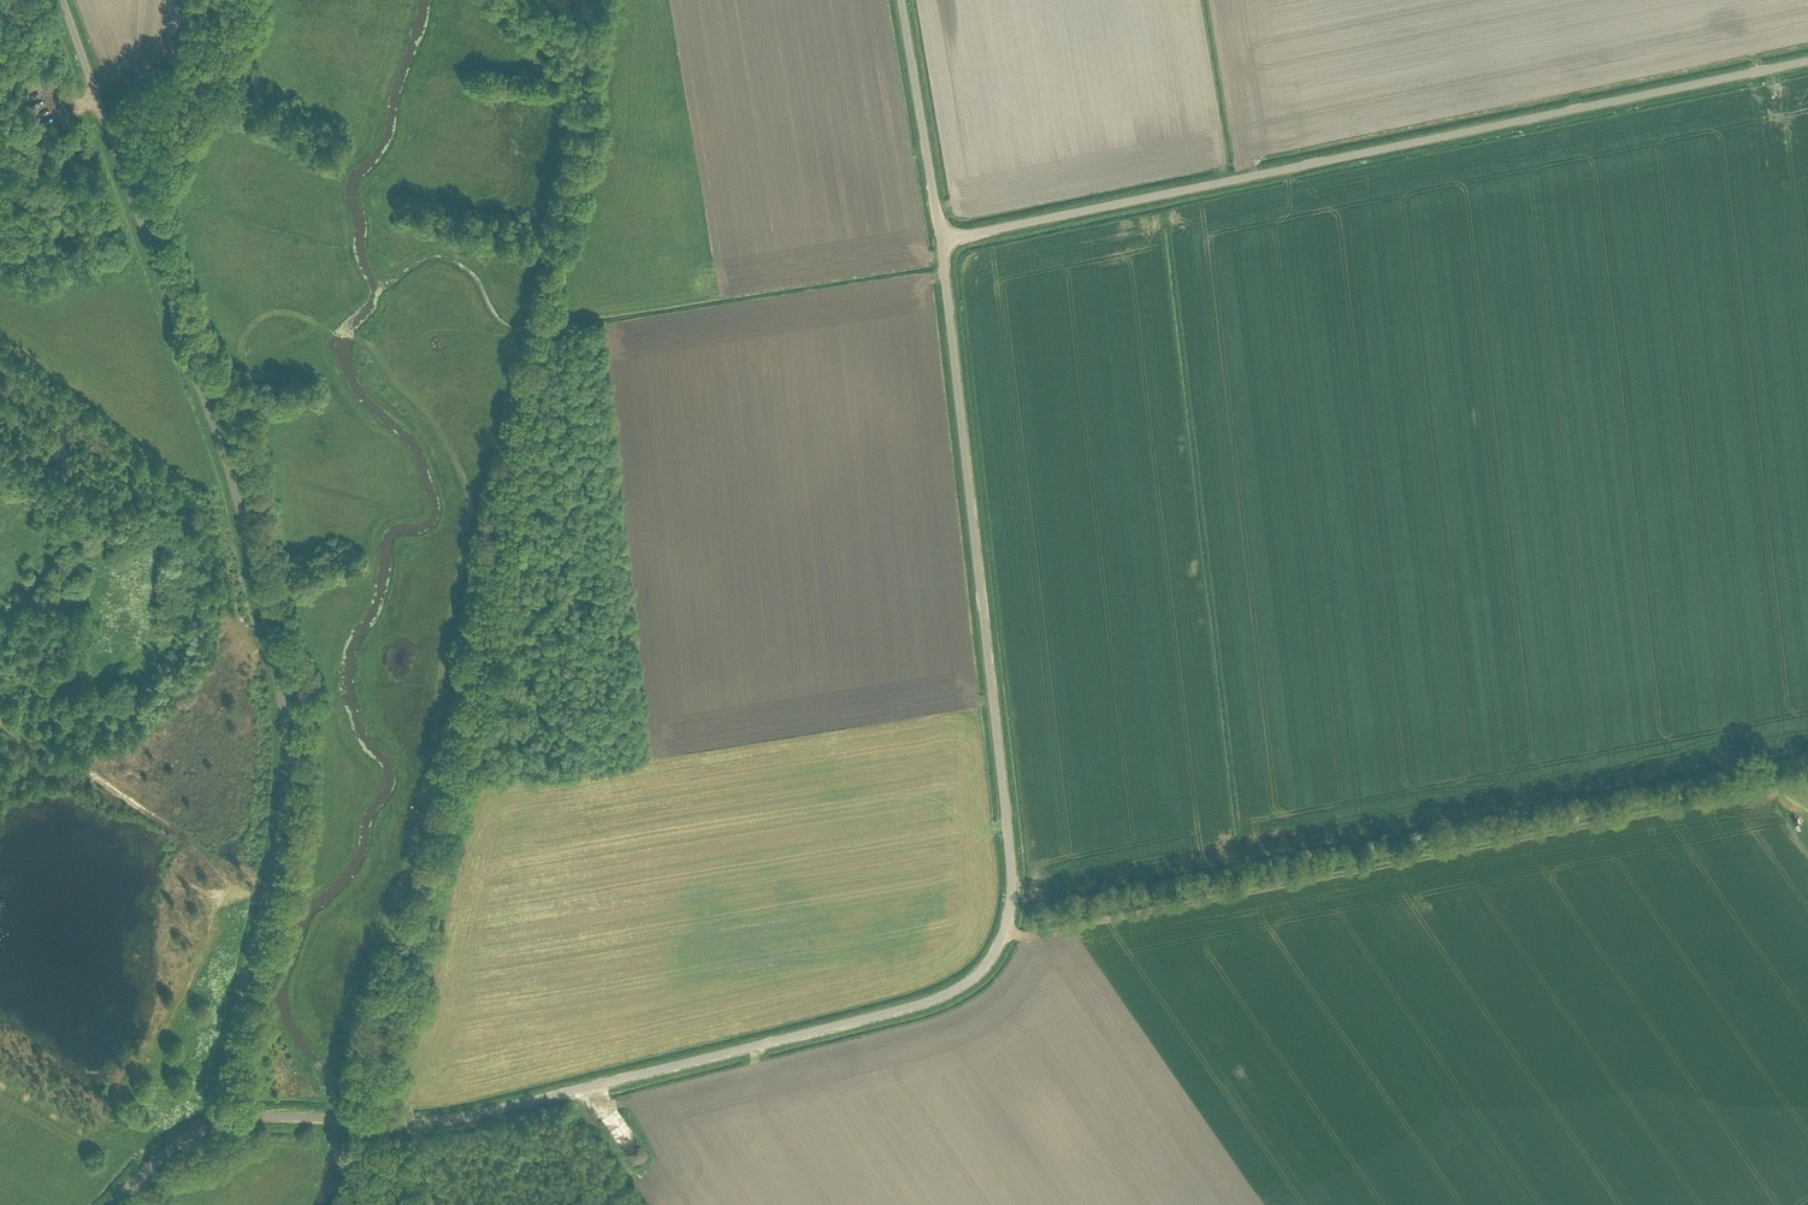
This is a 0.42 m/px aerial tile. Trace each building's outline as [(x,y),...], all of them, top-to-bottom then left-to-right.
[(631,1128),(614,1136),(628,1167),(645,1160),(631,1128)]
